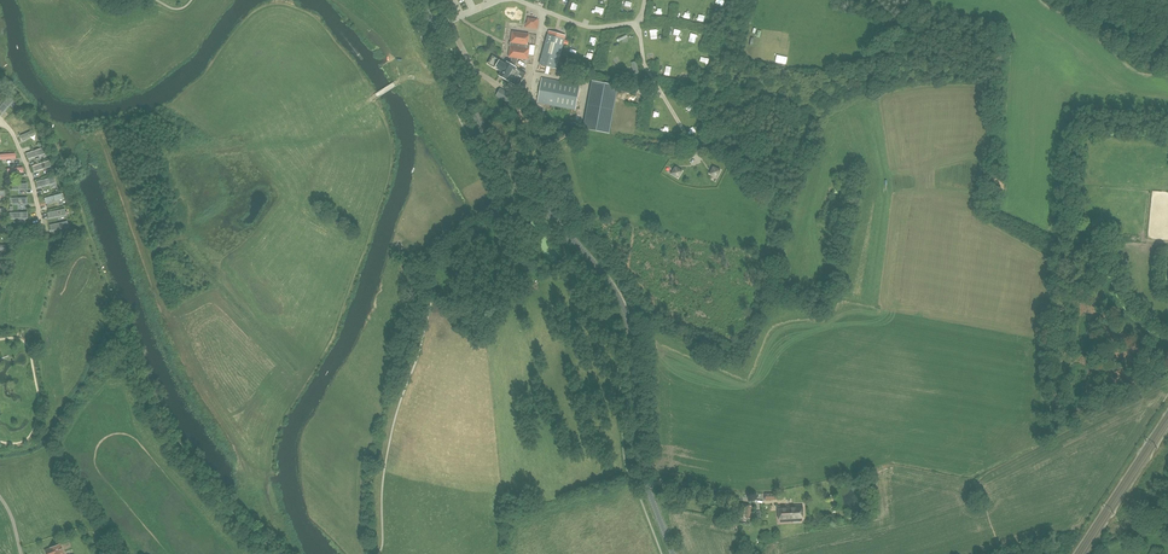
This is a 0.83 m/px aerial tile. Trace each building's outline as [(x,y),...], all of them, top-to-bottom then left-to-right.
[(525,27),(538,29),(539,20),(538,20),(538,19),(527,17),(527,22),(526,22),(525,27)] [(565,39),(566,35),(549,30),(540,64),(556,68),(563,39),(565,39)] [(528,45),(529,33),(512,31),(510,42),(509,46),(508,57),(511,57),(511,60),(509,63),(507,62),(500,58),(492,73),(515,86),(523,73),(514,68),(517,62),(518,58),(528,60),(530,48),(526,48),(527,45),(528,45)] [(575,109),(579,84),(542,78),(538,102),(575,109)] [(618,85),(594,81),(585,129),(609,133),(618,85)] [(504,91),(500,96),(512,105),(515,100),(504,91)] [(1,113),(12,100),(7,96),(0,105),(0,112),(1,113)] [(17,124),(22,115),(18,113),(13,122),(17,124)] [(22,141),(35,135),(33,129),(19,135),(22,141)] [(568,136),(560,140),(562,145),(570,142),(568,136)] [(28,159),(44,153),(42,147),(26,153),(28,159)] [(34,172),(50,166),(48,160),(32,166),(34,172)] [(678,177),(682,171),(676,167),(671,173),(678,177)] [(717,177),(720,170),(714,167),(713,167),(710,173),(717,177)] [(36,181),(38,187),(55,183),(53,177),(36,181)] [(47,212),(48,218),(65,214),(64,208),(47,212)] [(49,225),(50,230),(68,227),(67,221),(49,225)] [(728,509),(737,510),(738,503),(729,502),(728,509)] [(778,522),(804,520),(803,504),(777,506),(778,522)] [(750,519),(752,506),(739,505),(737,517),(750,519)] [(60,544),(50,548),(45,550),(47,553),(64,553),(60,544)]
